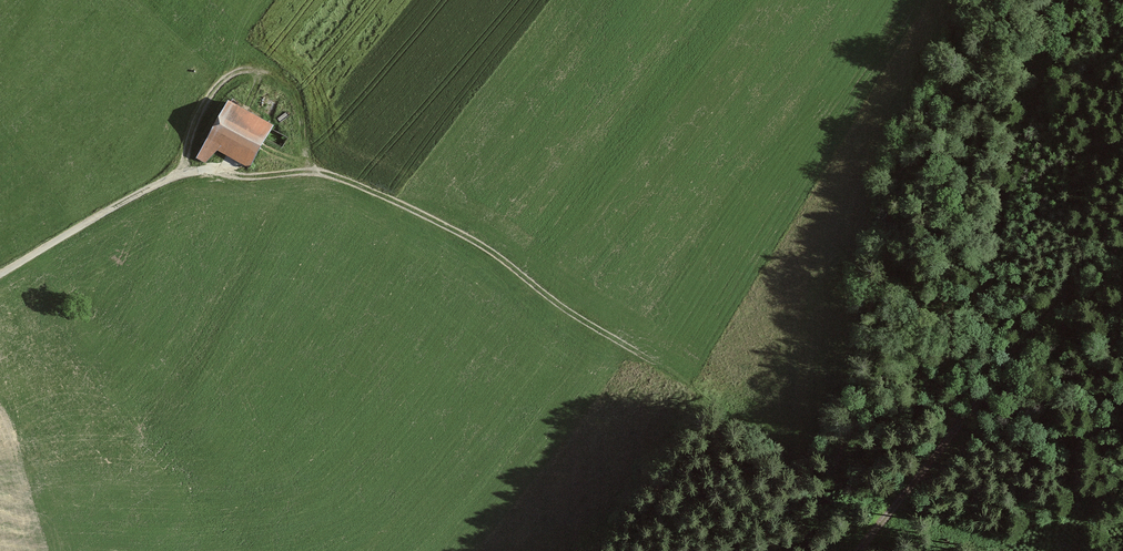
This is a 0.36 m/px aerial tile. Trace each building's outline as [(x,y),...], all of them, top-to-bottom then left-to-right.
[(271,127),(225,102),(194,159),(206,166),(214,150),(248,169),(271,127)]
